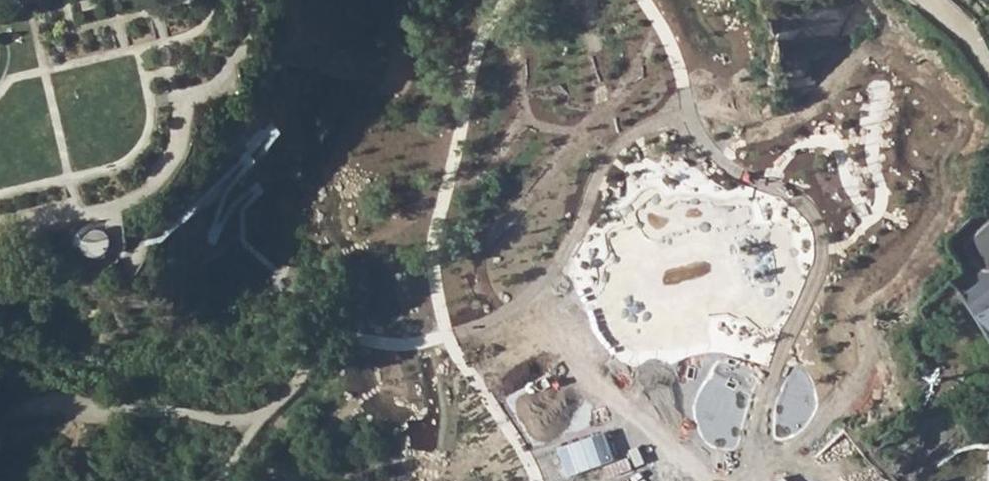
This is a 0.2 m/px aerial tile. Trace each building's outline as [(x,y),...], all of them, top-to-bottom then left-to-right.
[(116,254),(119,249),(120,244),(119,239),(117,234),(114,232),(113,231),(108,228),(105,228),(102,228),(97,230),(93,232),(90,236),(89,241),(89,246),(90,251),(93,255),(97,258),(102,259),(107,259),(112,257),(116,254)] [(972,294),(988,320),(988,282),(972,294)]
